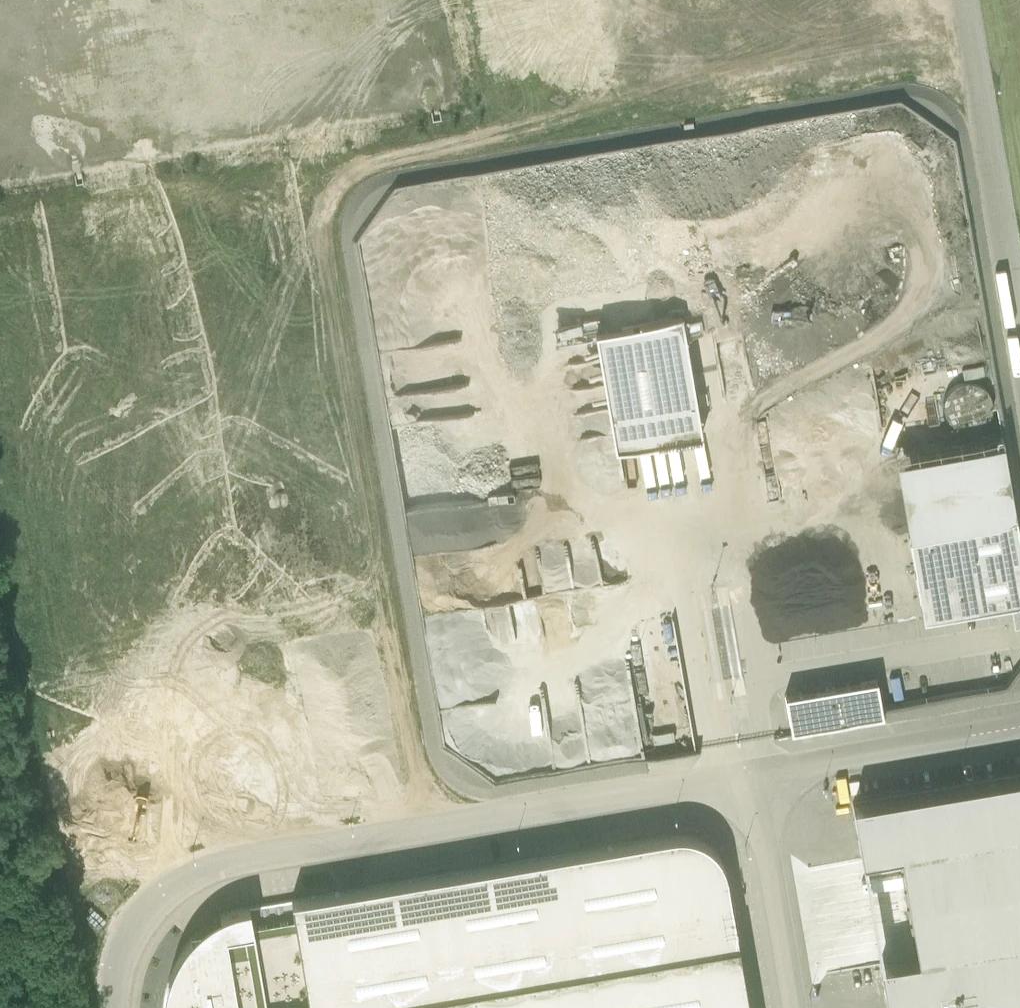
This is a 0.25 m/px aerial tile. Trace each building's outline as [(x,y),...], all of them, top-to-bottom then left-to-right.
[(615,451),(702,436),(682,316),(594,331),(615,451)] [(909,532),(923,614),(1019,597),(1019,541),(1015,514),(909,532)] [(1011,607),(1014,629),(1019,628),(1019,606),(1011,607)] [(881,708),(876,679),(785,695),(791,731),(883,716),(882,711),(881,708)] [(852,804),(861,860),(899,853),(917,957),(879,964),(883,987),(883,988),(887,988),(888,994),(884,995),(884,996),(886,1007),(1019,1007),(1019,775),(998,779),(852,804)] [(726,873),(725,869),(723,865),(721,861),(719,857),(717,853),(714,850),(711,847),(708,844),(705,842),(701,840),(698,839),(694,837),(690,836),(686,835),(682,835),(678,835),(674,835),(670,835),(480,868),(331,893),(291,900),(295,921),(251,928),(190,939),(187,942),(185,945),(183,948),(178,955),(175,962),(172,969),(170,974),(168,978),(167,983),(166,986),(165,989),(165,992),(164,997),(163,1003),(163,1007),(749,1007),(726,873)]
